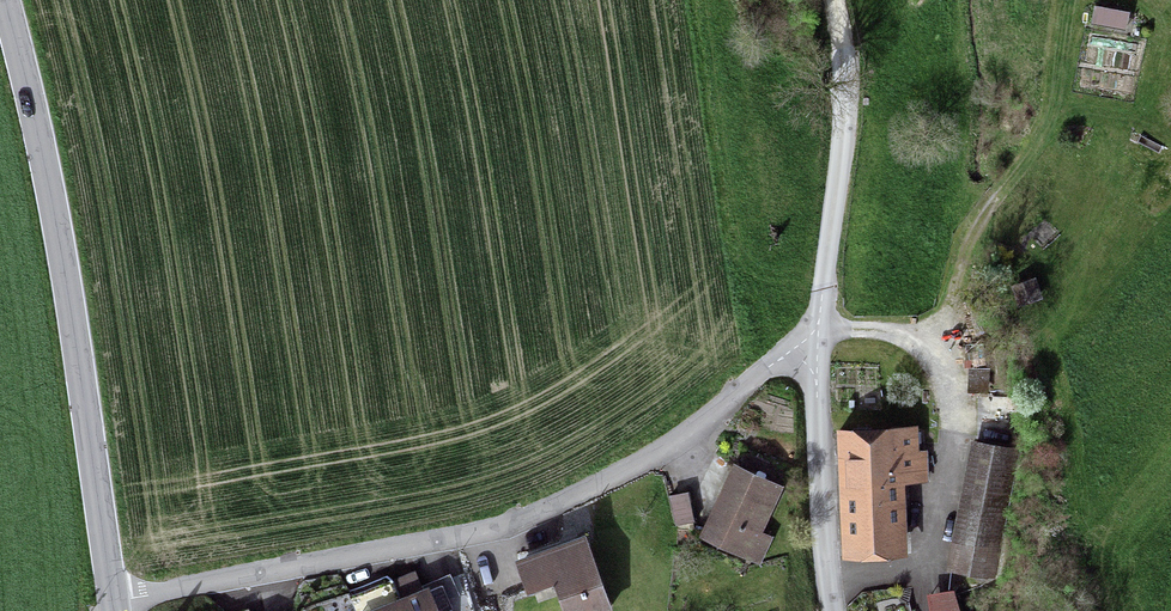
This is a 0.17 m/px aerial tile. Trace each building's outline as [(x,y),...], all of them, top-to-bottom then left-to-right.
[(1132,2),(1124,0),(1095,0),(1092,11),(1127,21),(1132,2)] [(847,552),(932,550),(929,410),(844,412),(847,552)] [(975,441),(952,565),(996,573),(1019,449),(975,441)] [(703,530),(766,556),(799,476),(736,450),(703,530)] [(610,610),(586,532),(516,554),(526,587),(562,576),(573,610),(606,610),(610,610)] [(370,610),(454,610),(440,573),(367,601),(370,610)]
